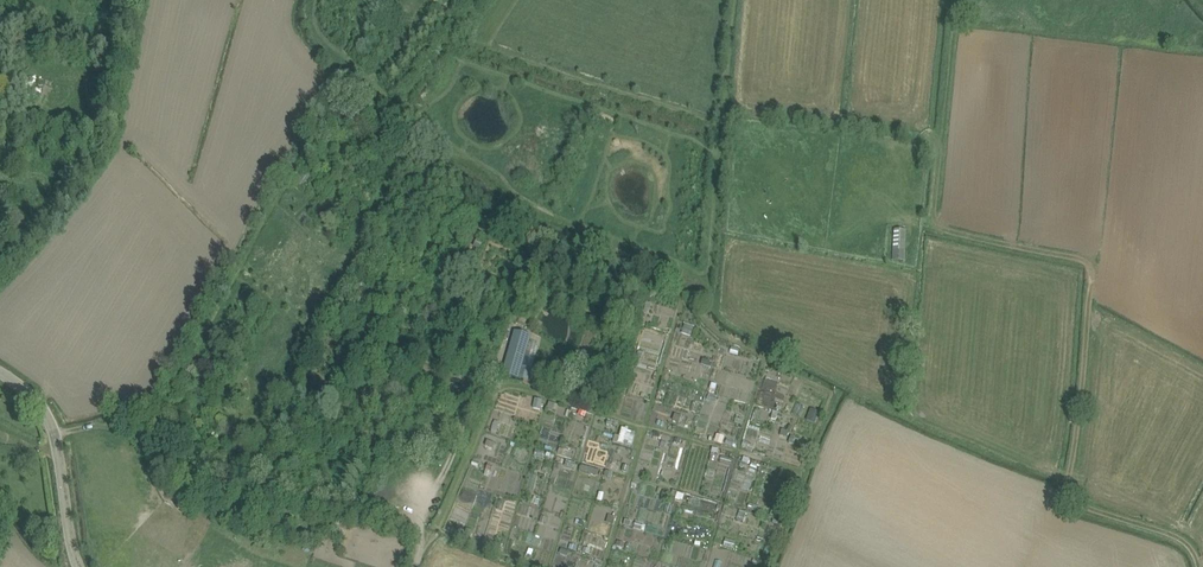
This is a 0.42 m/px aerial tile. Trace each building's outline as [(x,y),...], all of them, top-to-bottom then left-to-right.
[(894,229),(892,260),(904,261),(906,230),(894,229)] [(457,316),(454,324),(466,329),(469,322),(457,316)] [(501,365),(499,372),(529,380),(532,368),(521,365),(530,334),(515,330),(504,366),(501,365)] [(615,435),(613,441),(618,443),(624,445),(628,429),(622,427),(620,436),(615,435)] [(782,428),(780,435),(787,437),(789,430),(782,428)] [(610,514),(607,522),(613,524),(616,516),(610,514)]
